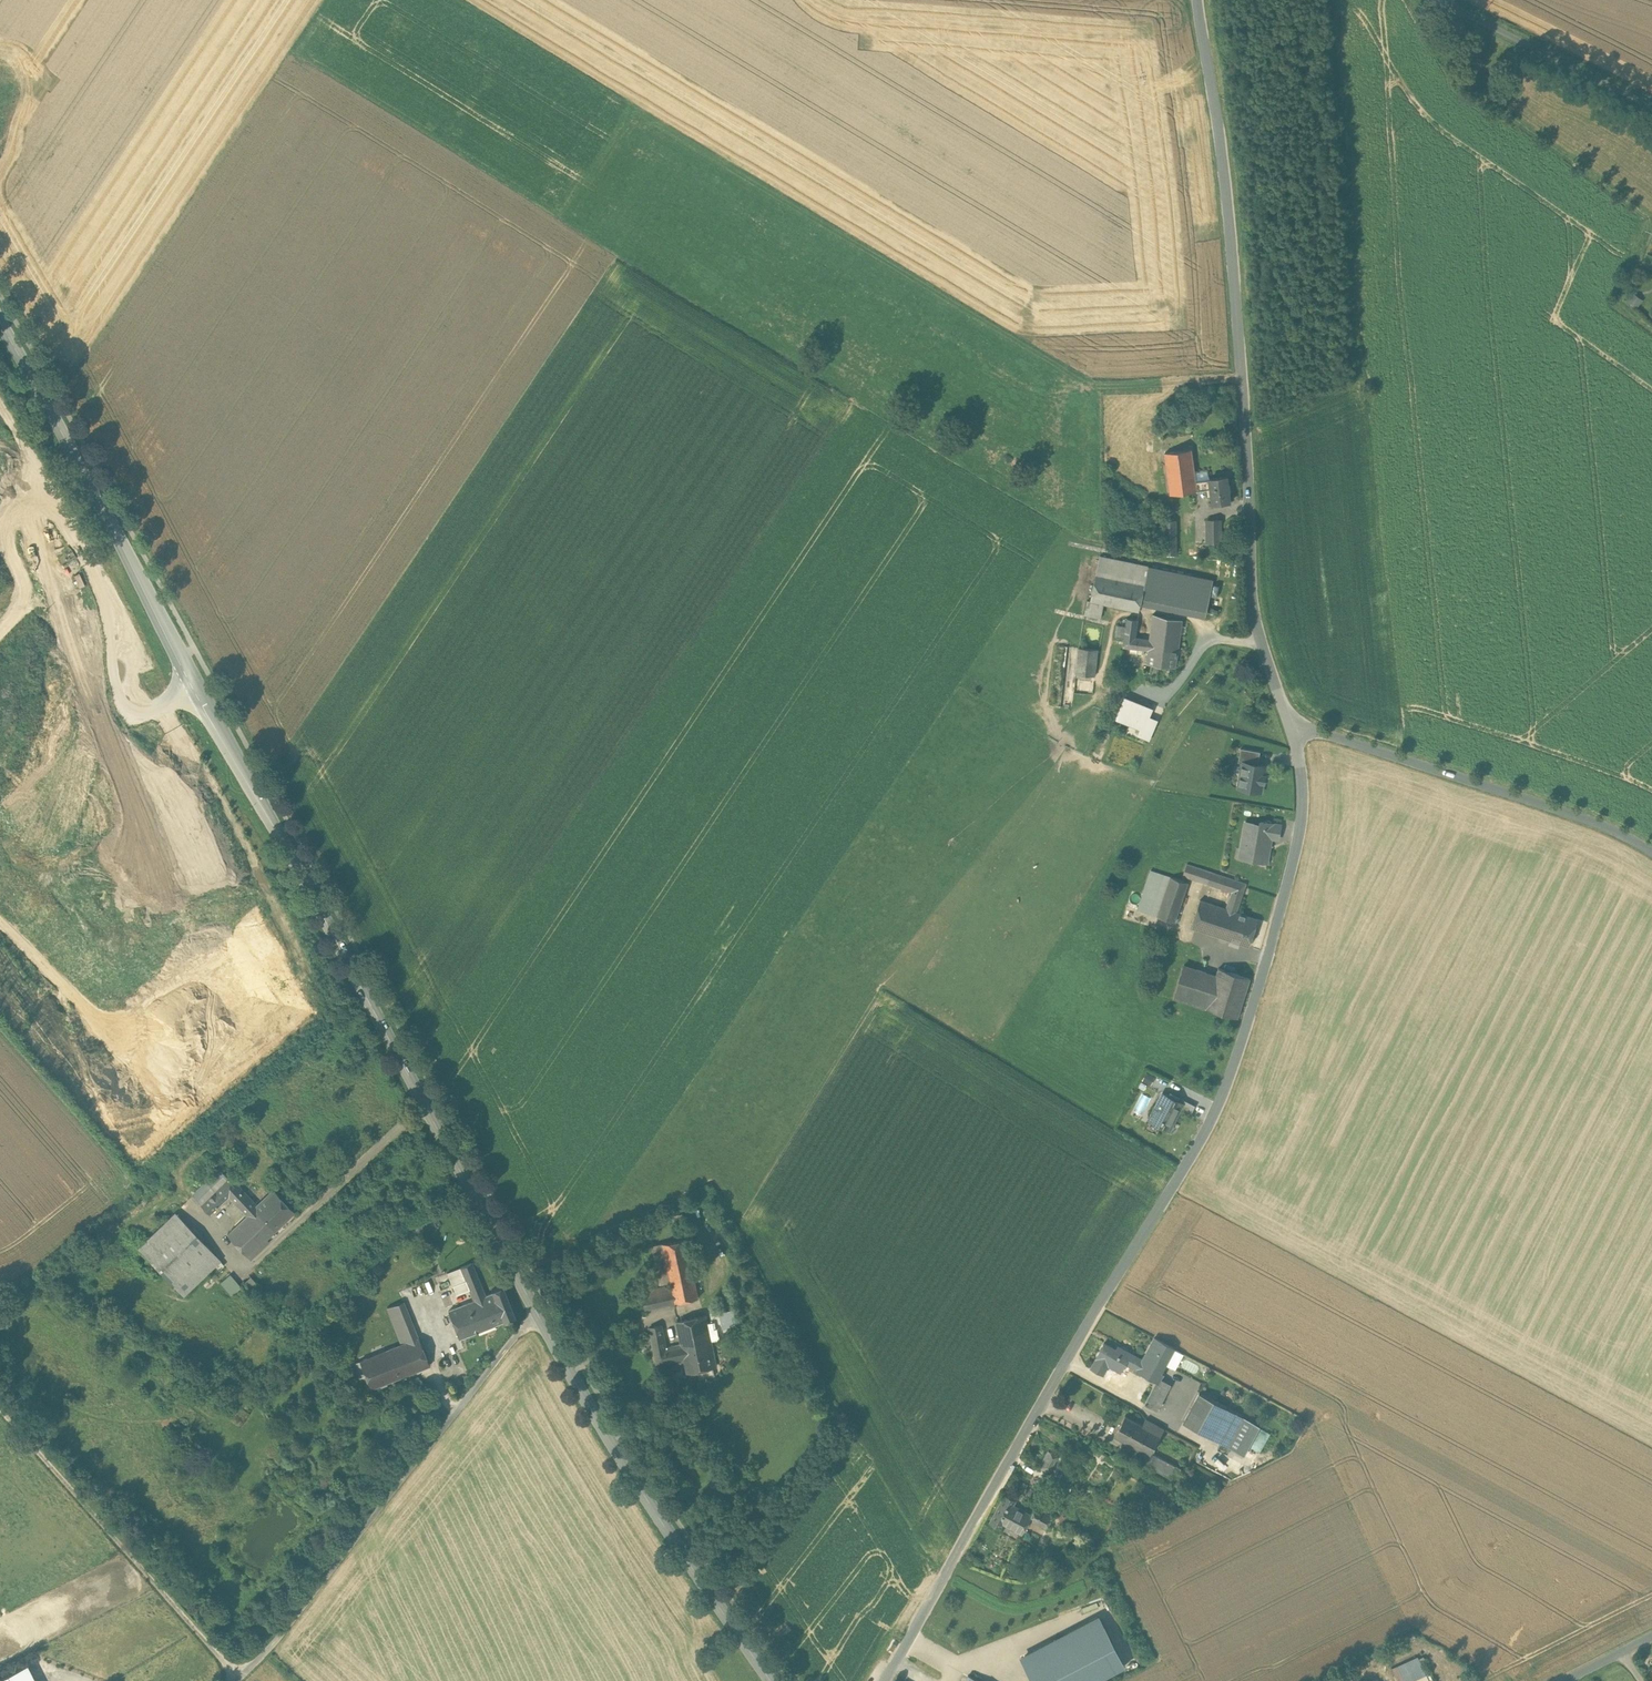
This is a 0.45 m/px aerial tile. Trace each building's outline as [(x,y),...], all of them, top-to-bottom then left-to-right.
[(1634,292),(1628,301),(1637,307),(1643,299),(1634,292)] [(1191,449),(1165,453),(1170,494),(1197,491),(1196,481),(1191,449)] [(1227,477),(1209,479),(1209,480),(1196,481),(1197,490),(1207,489),(1208,495),(1211,495),(1212,504),(1230,502),(1227,477)] [(1176,553),(1176,520),(1160,520),(1160,554),(1176,553)] [(1220,520),(1207,520),(1207,542),(1220,542),(1220,520)] [(1148,566),(1099,556),(1095,574),(1144,584),(1148,566)] [(1213,580),(1148,566),(1144,584),(1142,597),(1207,611),(1213,580)] [(81,572),(75,574),(78,586),(83,585),(81,572)] [(1144,584),(1095,574),(1090,600),(1090,601),(1097,602),(1139,611),(1142,597),(1144,584)] [(1210,597),(1219,599),(1223,585),(1214,583),(1210,597)] [(1097,602),(1090,601),(1090,600),(1087,599),(1084,614),(1094,616),(1097,602)] [(1182,620),(1153,614),(1148,639),(1147,646),(1178,651),(1182,620)] [(1137,620),(1125,618),(1124,626),(1116,625),(1115,635),(1123,636),(1122,646),(1147,649),(1147,646),(1148,639),(1134,637),(1137,620)] [(1178,651),(1147,646),(1147,649),(1144,663),(1149,663),(1147,679),(1173,683),(1178,651)] [(1098,650),(1079,647),(1075,673),(1094,676),(1098,650)] [(1161,708),(1148,706),(1146,718),(1159,720),(1161,708)] [(1260,751),(1241,748),(1238,761),(1243,762),(1258,764),(1260,751)] [(1258,764),(1243,762),(1239,787),(1260,791),(1262,781),(1264,782),(1265,775),(1263,775),(1265,765),(1258,764)] [(1260,826),(1254,825),(1255,823),(1245,821),(1240,848),(1245,849),(1243,858),(1252,859),(1253,860),(1259,861),(1260,860),(1267,862),(1270,843),(1268,843),(1269,837),(1278,838),(1280,824),(1261,821),(1260,826)] [(1226,908),(1200,899),(1191,926),(1229,939),(1237,913),(1236,912),(1246,883),(1187,862),(1182,875),(1232,891),(1226,908)] [(1170,876),(1151,869),(1138,908),(1157,915),(1170,876)] [(1188,881),(1170,876),(1157,915),(1175,920),(1188,881)] [(1258,920),(1237,913),(1229,939),(1249,945),(1258,920)] [(1216,975),(1184,965),(1173,997),(1206,1007),(1216,975)] [(1250,978),(1218,967),(1216,975),(1206,1007),(1237,1017),(1250,978)] [(1163,1092),(1149,1120),(1168,1130),(1179,1109),(1182,1101),(1178,1099),(1163,1092)] [(1195,1105),(1179,1097),(1178,1099),(1182,1101),(1179,1109),(1190,1115),(1195,1105)] [(258,1206),(231,1177),(201,1204),(210,1213),(229,1195),(245,1213),(243,1214),(246,1217),(228,1233),(251,1258),(265,1246),(255,1235),(269,1222),(255,1208),(258,1206)] [(294,1212),(274,1191),(258,1206),(255,1208),(269,1222),(255,1235),(265,1246),(269,1241),(266,1238),(294,1212)] [(201,1238),(175,1211),(138,1247),(163,1274),(201,1238)] [(695,1259),(690,1237),(686,1238),(691,1260),(695,1259)] [(201,1238),(163,1274),(183,1295),(221,1259),(201,1238)] [(686,1238),(663,1243),(671,1281),(672,1283),(676,1302),(698,1297),(691,1260),(686,1238)] [(663,1243),(651,1245),(659,1283),(671,1281),(663,1243)] [(474,1301),(449,1311),(460,1339),(493,1326),(482,1298),(486,1296),(473,1263),(448,1273),(453,1286),(466,1281),(474,1301)] [(230,1272),(220,1281),(231,1294),(241,1285),(230,1272)] [(249,1290),(257,1282),(250,1275),(242,1283),(249,1290)] [(672,1283),(642,1290),(646,1308),(676,1302),(672,1283)] [(502,1285),(492,1289),(493,1294),(486,1296),(482,1298),(493,1326),(504,1321),(505,1322),(515,1318),(502,1285)] [(429,1364),(403,1301),(387,1307),(401,1343),(360,1360),(370,1387),(429,1364)] [(704,1315),(678,1320),(682,1343),(684,1352),(694,1350),(694,1345),(709,1342),(709,1343),(721,1340),(720,1331),(708,1334),(704,1315)] [(665,1347),(660,1325),(649,1327),(657,1363),(685,1357),(684,1352),(682,1343),(665,1347)] [(1120,1350),(1104,1341),(1096,1356),(1096,1357),(1091,1366),(1103,1373),(1108,1363),(1113,1366),(1114,1366),(1116,1363),(1123,1367),(1125,1362),(1137,1368),(1137,1369),(1156,1380),(1158,1381),(1160,1377),(1163,1372),(1161,1371),(1166,1363),(1172,1366),(1180,1352),(1181,1352),(1181,1351),(1174,1347),(1154,1336),(1143,1358),(1122,1346),(1120,1350)] [(709,1342),(694,1345),(694,1350),(684,1352),(685,1357),(688,1372),(714,1367),(709,1343),(709,1342)] [(1158,1381),(1156,1380),(1144,1402),(1157,1409),(1171,1383),(1160,1377),(1158,1381)] [(1243,1416),(1199,1392),(1183,1421),(1227,1445),(1243,1416)] [(237,1403),(228,1416),(241,1424),(250,1412),(237,1403)] [(1143,1424),(1125,1414),(1114,1435),(1132,1445),(1150,1454),(1151,1452),(1164,1428),(1146,1418),(1143,1424)] [(1261,1450),(1270,1431),(1259,1426),(1250,1445),(1261,1450)] [(1127,1453),(1153,1467),(1159,1456),(1151,1452),(1150,1454),(1132,1445),(1127,1453)] [(1058,1456),(1048,1450),(1039,1467),(1049,1472),(1058,1456)] [(1176,1465),(1159,1456),(1153,1467),(1170,1476),(1176,1465)] [(1005,1497),(993,1519),(1002,1524),(1003,1522),(1013,1505),(1014,1502),(1005,1497)] [(1032,1515),(1013,1505),(1003,1522),(1023,1533),(1030,1519),(1033,1515),(1032,1515)] [(1033,1515),(1030,1519),(1045,1527),(1051,1515),(1036,1507),(1032,1515),(1033,1515)] [(1022,1656),(1035,1680),(1094,1680),(1124,1665),(1099,1616),(1022,1656)] [(1418,1656),(1392,1668),(1398,1680),(1410,1680),(1426,1674),(1418,1656)] [(27,1664),(0,1678),(0,1680),(35,1680),(27,1664)]
